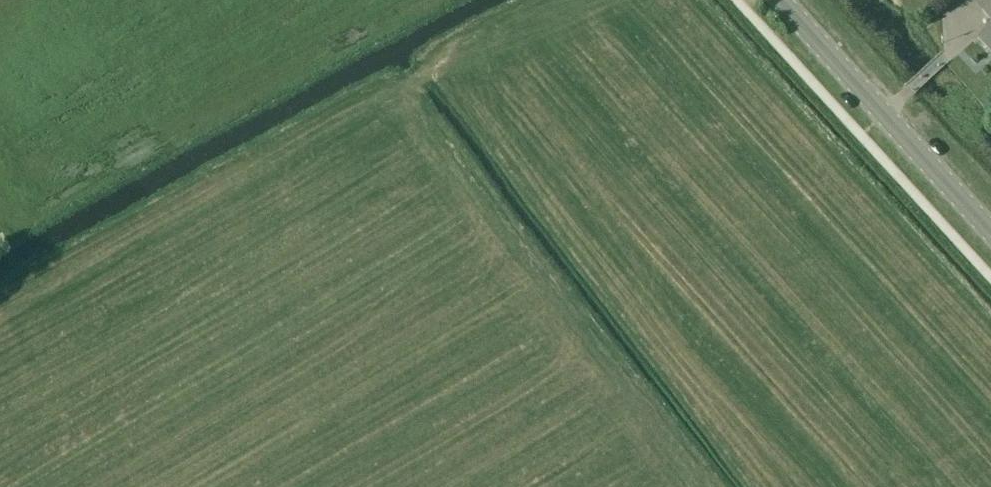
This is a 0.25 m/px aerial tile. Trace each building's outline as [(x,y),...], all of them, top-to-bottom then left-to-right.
[(981,40),(990,51),(990,30),(981,40)]
